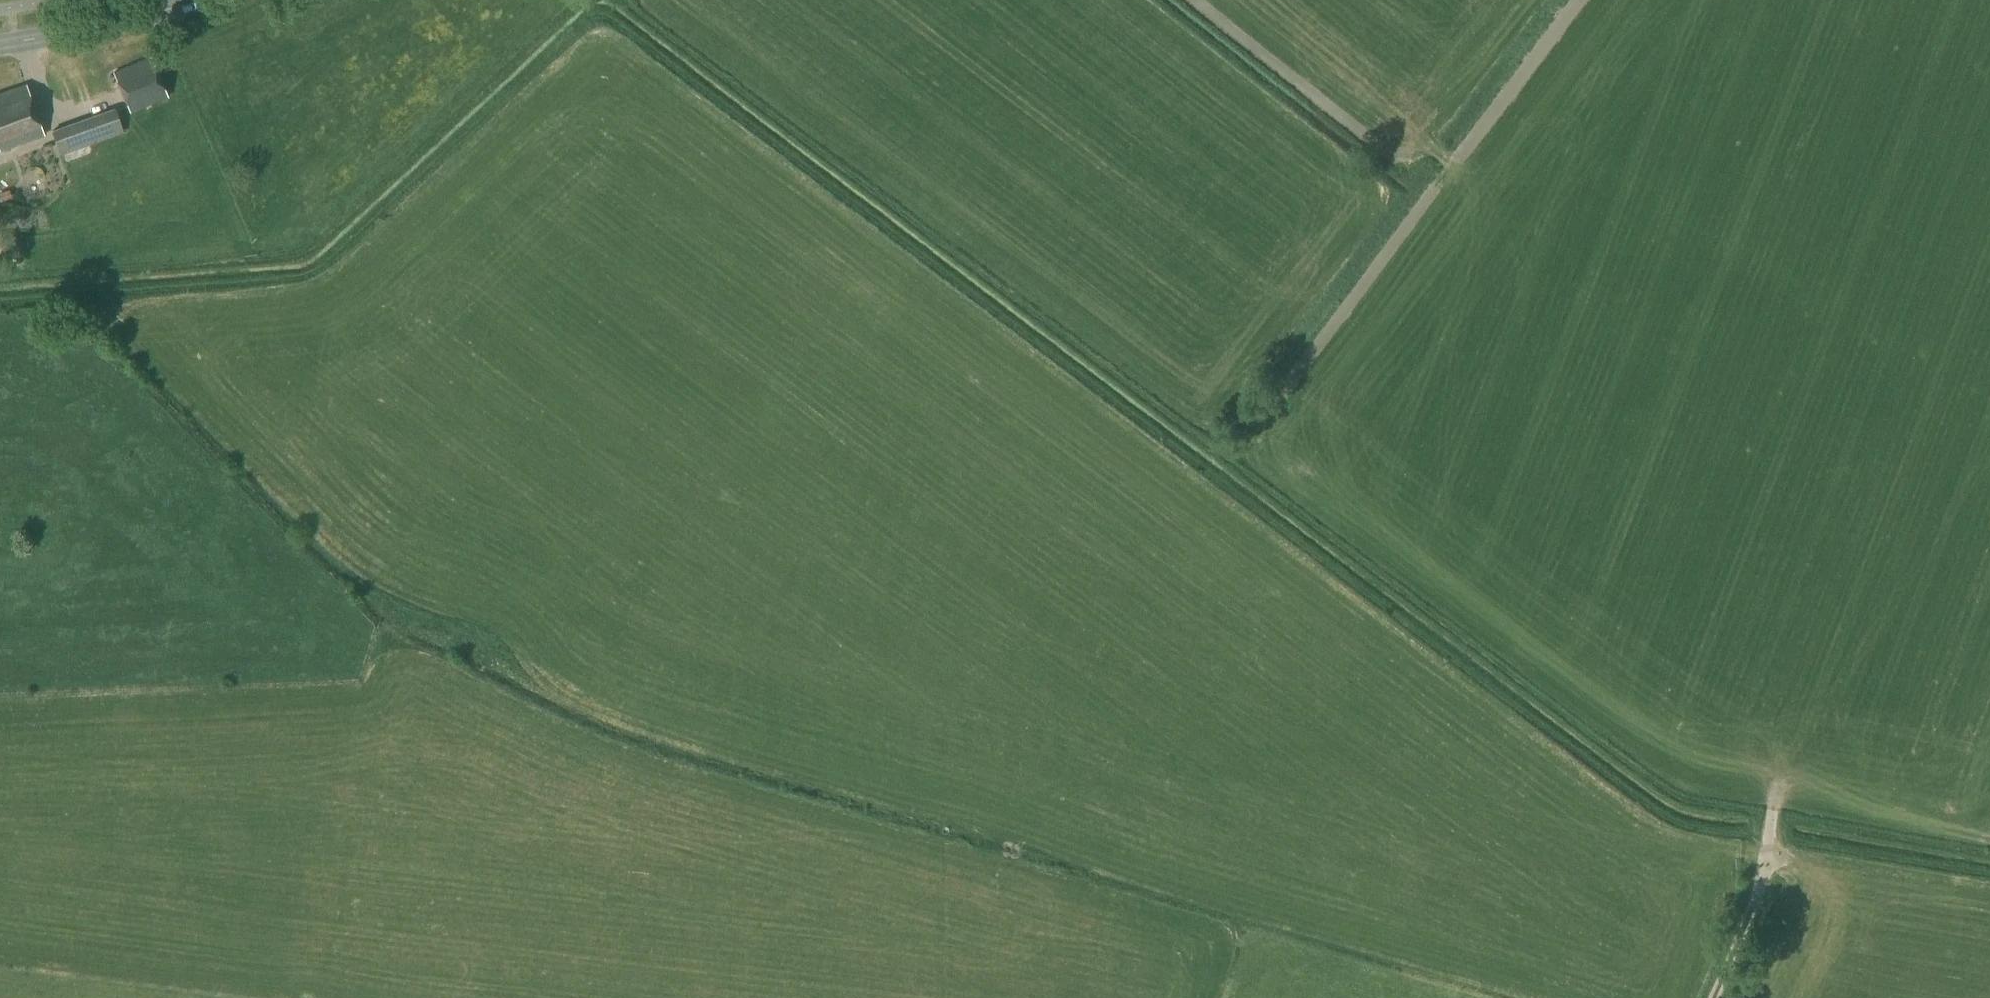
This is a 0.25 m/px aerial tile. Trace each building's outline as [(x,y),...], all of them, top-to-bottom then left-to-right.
[(127,113),(166,98),(150,56),(111,71),(127,113)] [(44,135),(25,84),(0,93),(0,150),(44,135)] [(60,155),(124,132),(115,108),(51,130),(60,155)]
